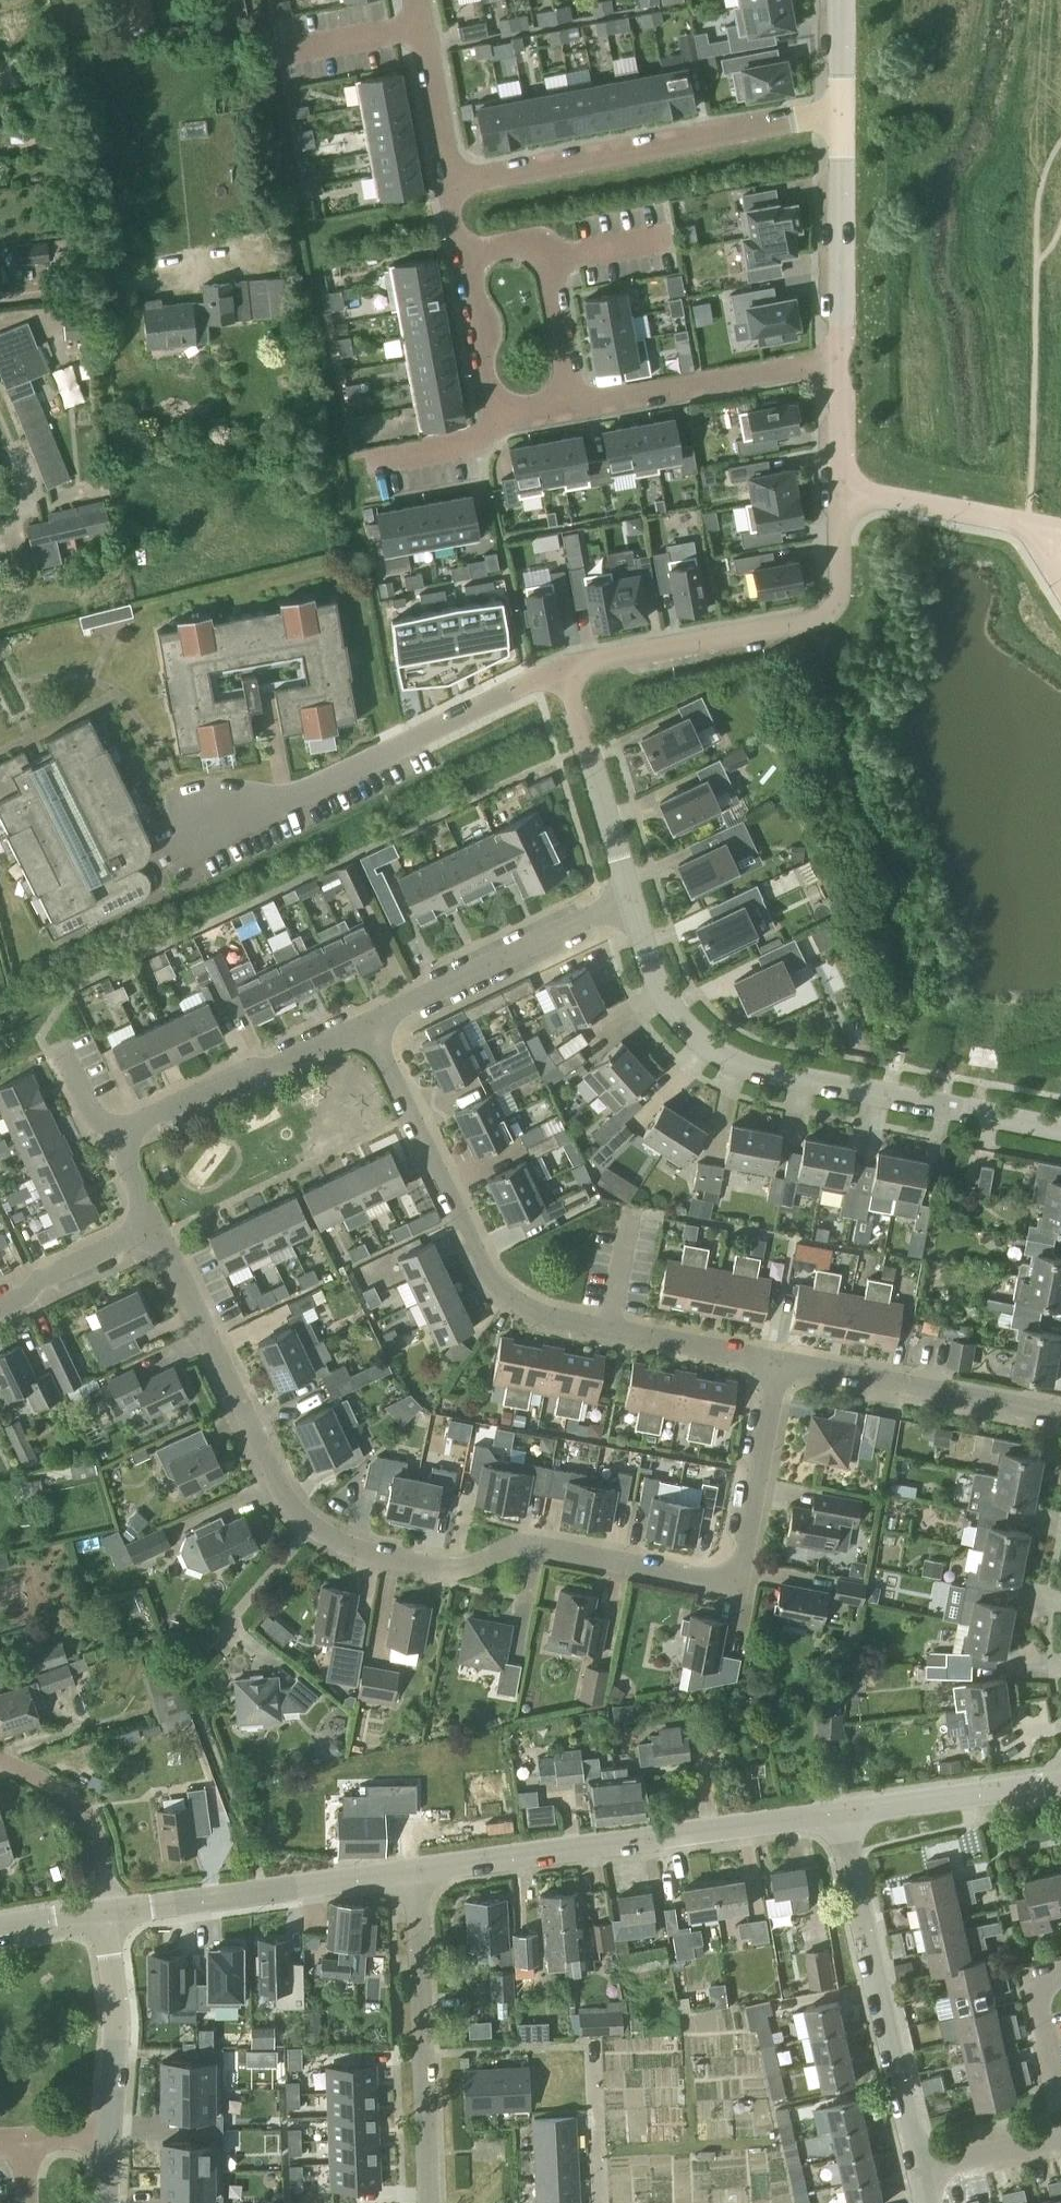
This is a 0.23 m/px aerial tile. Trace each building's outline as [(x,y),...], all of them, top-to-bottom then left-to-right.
[(151,22),(149,0),(117,0),(119,25),(151,22)] [(603,13),(611,11),(609,0),(605,0),(600,1),(603,13)] [(793,0),(770,0),(737,6),(732,7),(736,25),(725,27),(728,39),(730,52),(767,45),(765,32),(792,27),(790,13),(795,12),(793,0)] [(283,17),(291,16),(288,1),(275,4),(278,18),(283,17)] [(595,14),(603,13),(600,1),(592,2),(595,14)] [(568,7),(554,9),(556,21),(570,19),(568,7)] [(554,9),(544,11),(546,23),(556,21),(554,9)] [(662,23),(660,10),(650,12),(652,24),(662,23)] [(645,26),(652,24),(650,12),(642,14),(645,26)] [(518,16),(508,18),(510,30),(520,28),(518,16)] [(508,18),(500,20),(502,31),(510,30),(508,18)] [(604,21),(606,34),(616,32),(613,19),(604,21)] [(599,35),(606,34),(604,21),(596,23),(599,35)] [(487,36),(485,22),(458,27),(460,41),(487,36)] [(558,30),(560,42),(580,38),(577,26),(558,30)] [(558,30),(550,31),(552,43),(560,42),(558,30)] [(521,37),(511,39),(514,51),(524,49),(521,37)] [(511,39),(503,40),(505,52),(514,51),(511,39)] [(714,55),(730,52),(728,39),(708,43),(710,55),(714,55)] [(488,43),(475,45),(477,59),(491,56),(488,43)] [(697,57),(696,50),(683,52),(685,59),(697,57)] [(730,73),(736,101),(762,97),(762,100),(776,97),(775,94),(790,91),(790,87),(793,87),(791,74),(787,75),(785,61),(757,66),(755,53),(720,59),(723,74),(730,73)] [(662,74),(669,113),(695,108),(687,69),(683,70),(662,74)] [(623,121),(646,117),(639,78),(637,72),(614,76),(615,83),(623,121)] [(359,105),(403,97),(399,73),(355,82),(359,105)] [(662,74),(639,78),(646,117),(669,113),(662,74)] [(591,82),(568,86),(576,130),(600,126),(592,87),(591,82)] [(615,83),(592,87),(600,126),(623,121),(615,83)] [(576,130),(568,86),(545,90),(546,96),(553,135),(576,130)] [(507,143),(530,139),(523,100),(522,95),(499,99),(507,143)] [(553,135),(546,96),(523,100),(530,139),(553,135)] [(363,129),(407,121),(403,97),(359,105),(363,129)] [(483,148),(507,143),(499,99),(474,104),(483,148)] [(462,119),(473,117),(470,103),(459,105),(462,119)] [(309,115),(307,106),(294,108),(296,117),(309,115)] [(368,152),(412,144),(407,121),(363,129),(368,152)] [(299,132),(300,141),(313,139),(312,130),(299,132)] [(313,139),(300,141),(302,150),(315,147),(313,139)] [(372,176),(416,168),(412,144),(368,152),(372,176)] [(416,168),(372,176),(376,200),(420,191),(416,168)] [(307,179),(309,187),(322,185),(320,176),(307,179)] [(322,185),(309,187),(310,196),(323,194),(322,185)] [(768,206),(765,192),(742,196),(745,210),(739,211),(744,237),(741,238),(741,239),(790,230),(799,228),(794,204),(777,207),(776,204),(768,206)] [(741,239),(748,280),(772,276),(769,261),(778,260),(777,257),(795,254),(790,230),(741,239)] [(14,243),(15,262),(47,260),(46,241),(14,243)] [(55,251),(58,275),(79,272),(77,248),(55,251)] [(432,258),(388,266),(393,290),(437,282),(432,258)] [(144,308),(148,348),(196,344),(195,343),(208,341),(207,323),(234,321),(271,317),(285,315),(281,277),(203,285),(204,301),(192,303),(192,304),(161,307),(161,300),(146,302),(147,308),(144,308)] [(437,282),(393,290),(397,313),(441,305),(437,282)] [(341,291),(328,293),(329,301),(342,299),(341,291)] [(623,293),(584,300),(589,324),(628,317),(623,293)] [(730,297),(735,325),(748,323),(750,338),(757,337),(759,347),(795,341),(793,330),(798,329),(792,301),(758,308),(755,293),(730,297)] [(667,301),(669,309),(682,307),(680,298),(667,301)] [(344,308),(342,299),(329,301),(331,310),(344,308)] [(441,305),(397,313),(401,337),(445,329),(441,305)] [(682,307),(669,309),(670,318),(684,316),(682,307)] [(628,317),(589,324),(593,347),(637,339),(633,316),(628,317)] [(53,437),(29,380),(49,371),(39,346),(37,347),(27,323),(0,334),(0,369),(48,487),(69,478),(63,463),(99,449),(90,424),(53,437)] [(445,329),(401,337),(405,360),(450,352),(445,329)] [(688,339),(686,330),(673,332),(675,341),(688,339)] [(349,337),(336,340),(338,348),(351,346),(349,337)] [(637,339),(593,347),(597,371),(622,367),(625,380),(650,375),(648,362),(643,338),(637,339)] [(351,346),(338,348),(339,357),(352,355),(351,346)] [(450,352),(405,360),(410,384),(454,376),(450,352)] [(454,376),(410,384),(414,407),(458,399),(454,376)] [(358,384),(345,386),(346,395),(359,393),(358,384)] [(359,393),(346,395),(348,404),(361,401),(359,393)] [(458,399),(414,407),(418,430),(462,423),(458,399)] [(742,439),(735,440),(738,455),(765,450),(763,437),(796,431),(794,421),(799,420),(796,405),(792,406),(791,403),(777,406),(776,401),(761,404),(762,409),(750,411),(737,413),(742,439)] [(736,406),(737,413),(750,411),(748,403),(736,406)] [(364,416),(351,419),(352,427),(365,425),(364,416)] [(649,424),(657,468),(679,464),(681,475),(696,472),(691,445),(678,447),(673,419),(649,424)] [(658,473),(657,468),(649,424),(626,428),(634,472),(635,478),(658,473)] [(634,472),(626,428),(602,433),(606,458),(596,460),(600,484),(610,482),(610,477),(634,472)] [(580,437),(556,441),(564,485),(565,485),(565,490),(600,484),(596,460),(585,462),(580,437)] [(564,485),(556,441),(533,445),(541,489),(564,485)] [(541,489),(533,445),(509,449),(514,477),(501,480),(506,507),(521,504),(520,499),(542,494),(541,489)] [(748,479),(752,503),(801,494),(798,478),(793,479),(791,469),(757,475),(755,462),(728,467),(731,482),(748,479)] [(801,494),(752,503),(744,504),(749,530),(740,532),(742,547),(770,542),(768,529),(802,522),(800,512),(804,511),(801,494)] [(447,501),(455,545),(479,541),(471,496),(447,501)] [(26,525),(37,568),(61,563),(55,541),(110,528),(104,500),(47,513),(49,520),(26,525)] [(665,513),(663,500),(654,501),(656,514),(665,513)] [(431,549),(455,545),(447,501),(423,505),(431,549)] [(423,505),(400,509),(408,554),(431,549),(423,505)] [(363,510),(365,521),(374,520),(371,508),(363,510)] [(408,554),(400,509),(376,514),(384,558),(408,554)] [(555,512),(546,513),(548,527),(557,525),(555,512)] [(556,534),(543,536),(546,550),(558,548),(556,534)] [(565,552),(568,570),(583,567),(580,549),(565,552)] [(652,554),(657,581),(670,579),(676,612),(687,611),(687,615),(701,613),(700,608),(704,607),(702,593),(706,592),(703,577),(699,578),(695,556),(669,561),(667,551),(652,554)] [(499,570),(496,553),(483,555),(484,560),(486,572),(499,570)] [(752,570),(757,597),(771,594),(772,599),(787,596),(786,591),(801,589),(800,586),(805,585),(802,570),(797,571),(796,561),(765,567),(762,553),(735,558),(738,573),(752,570)] [(609,569),(609,572),(611,579),(620,628),(636,624),(636,620),(646,618),(640,585),(653,582),(648,555),(633,558),(634,564),(609,569)] [(459,567),(461,580),(470,578),(467,565),(459,567)] [(452,581),(461,580),(459,567),(450,568),(452,581)] [(611,579),(609,572),(585,576),(583,567),(568,570),(573,597),(586,594),(592,628),(603,626),(604,631),(620,628),(611,579)] [(569,598),(564,570),(549,573),(551,583),(524,587),(528,609),(524,610),(526,625),(531,624),(534,638),(536,638),(537,643),(552,640),(551,636),(561,634),(555,600),(569,598)] [(421,574),(412,575),(414,588),(423,587),(421,574)] [(414,588),(412,575),(403,577),(406,590),(414,588)] [(492,581),(478,584),(479,591),(494,589),(492,581)] [(465,594),(479,591),(478,584),(464,587),(465,594)] [(432,592),(433,601),(446,599),(444,590),(432,592)] [(421,603),(433,601),(432,592),(419,595),(421,603)] [(157,631),(164,674),(162,675),(168,709),(170,709),(178,752),(198,748),(200,755),(234,749),(233,742),(253,739),(248,710),(261,708),(255,674),(241,676),(243,693),(213,698),(208,670),(301,653),(306,682),(273,688),(281,734),(302,730),(303,737),(337,731),(336,724),(356,720),(349,677),(351,677),(345,642),(343,643),(335,600),(315,603),(313,596),(279,602),(280,609),(263,612),(263,611),(229,617),(229,618),(212,621),(210,614),(176,620),(177,627),(157,631)] [(403,597),(392,599),(394,607),(405,605),(404,597),(403,597)] [(401,688),(448,684),(508,654),(506,628),(501,601),(455,607),(391,621),(396,664),(401,688)] [(79,616),(82,629),(133,616),(130,603),(79,616)] [(642,739),(649,753),(647,754),(655,772),(668,766),(667,764),(702,748),(694,731),(714,721),(702,696),(678,707),(684,720),(642,739)] [(93,901),(101,915),(140,896),(143,893),(145,889),(145,883),(144,879),(140,875),(134,873),(128,874),(125,868),(126,866),(140,859),(142,856),(145,851),(145,847),(144,840),(148,838),(134,810),(136,808),(105,745),(103,746),(89,718),(44,740),(50,752),(29,762),(33,769),(23,774),(28,784),(38,779),(45,793),(42,795),(58,827),(61,826),(74,852),(71,854),(85,882),(88,881),(97,899),(93,901)] [(743,748),(731,753),(738,767),(749,761),(743,748)] [(51,941),(102,916),(101,915),(93,901),(97,899),(88,881),(85,882),(71,854),(74,852),(61,826),(58,827),(42,795),(45,793),(38,779),(28,784),(23,774),(33,769),(29,762),(23,751),(0,762),(0,816),(7,830),(5,831),(36,895),(38,894),(52,920),(44,925),(51,941)] [(660,802),(667,816),(665,817),(673,835),(686,829),(685,827),(720,811),(712,794),(732,784),(720,759),(696,770),(702,782),(660,802)] [(527,787),(532,798),(557,786),(552,775),(527,787)] [(398,878),(419,922),(444,910),(446,914),(457,909),(455,905),(503,882),(505,886),(516,881),(522,894),(566,873),(537,812),(398,878)] [(679,865),(685,879),(683,880),(692,898),(704,892),(703,890),(739,873),(731,857),(754,847),(741,820),(718,831),(724,844),(679,865)] [(393,842),(385,846),(391,859),(399,855),(393,842)] [(391,859),(385,846),(381,848),(377,850),(383,863),(391,859)] [(793,860),(803,861),(805,847),(794,846),(793,860)] [(383,863),(377,850),(368,854),(375,867),(383,863)] [(377,872),(375,867),(368,854),(360,858),(368,876),(377,872)] [(345,885),(354,904),(371,896),(354,861),(337,869),(345,885)] [(337,869),(316,879),(326,900),(334,897),(334,890),(345,885),(337,869)] [(386,878),(382,870),(377,872),(368,876),(372,884),(386,878)] [(389,886),(386,878),(372,884),(376,893),(389,886)] [(294,889),(298,897),(311,891),(307,883),(294,889)] [(697,928),(704,942),(702,943),(710,961),(723,955),(722,953),(757,936),(743,907),(763,897),(757,884),(723,900),(729,913),(697,928)] [(393,895),(389,886),(376,893),(380,901),(393,895)] [(298,897),(294,889),(282,895),(287,903),(298,897)] [(397,903),(393,895),(380,901),(384,909),(397,903)] [(260,905),(271,930),(285,923),(273,899),(260,905)] [(401,911),(397,903),(384,909),(388,917),(401,911)] [(239,915),(243,924),(256,918),(252,909),(239,915)] [(401,911),(388,917),(392,926),(405,919),(401,911)] [(337,923),(341,932),(359,969),(360,971),(382,961),(363,921),(349,928),(345,919),(337,923)] [(813,936),(820,951),(835,944),(828,929),(813,936)] [(341,932),(320,942),(338,979),(353,971),(359,969),(341,932)] [(293,941),(299,952),(316,989),(338,979),(320,942),(307,948),(300,934),(292,938),(293,941)] [(735,982),(742,995),(739,996),(748,1015),(761,1009),(760,1007),(795,990),(787,974),(807,965),(794,938),(757,956),(763,969),(735,982)] [(299,952),(293,941),(272,951),(277,962),(295,999),(316,989),(299,952)] [(164,951),(156,955),(167,979),(176,975),(164,951)] [(275,1012),(274,1009),(256,972),(250,960),(229,971),(221,953),(204,960),(222,999),(238,991),(253,1022),(275,1012)] [(167,979),(156,955),(148,958),(159,983),(167,979)] [(839,991),(852,986),(842,961),(829,967),(839,991)] [(277,962),(256,972),(274,1009),(295,999),(277,962)] [(546,985),(556,1007),(596,988),(585,966),(546,985)] [(529,978),(501,991),(507,1004),(535,990),(529,978)] [(106,993),(114,990),(109,979),(101,983),(106,993)] [(183,1013),(200,1047),(224,1036),(214,1014),(226,1008),(214,985),(203,990),(208,1001),(183,1013)] [(115,990),(120,1001),(129,997),(123,986),(115,990)] [(596,988),(556,1007),(567,1028),(582,1021),(606,1010),(596,988)] [(120,1001),(115,990),(114,990),(106,993),(112,1005),(120,1001)] [(501,991),(463,1010),(468,1022),(507,1004),(501,991)] [(183,1013),(159,1024),(176,1059),(200,1047),(183,1013)] [(136,1035),(153,1070),(176,1059),(159,1024),(136,1035)] [(422,1044),(433,1066),(472,1047),(462,1025),(422,1044)] [(153,1070),(136,1035),(112,1047),(128,1081),(153,1070)] [(536,1036),(524,1041),(533,1060),(540,1074),(554,1065),(547,1054),(546,1055),(536,1036)] [(484,1067),(491,1080),(533,1060),(524,1041),(523,1039),(513,1044),(516,1051),(484,1067)] [(605,1088),(637,1059),(621,1041),(583,1075),(599,1093),(605,1088)] [(554,1065),(573,1053),(565,1042),(547,1054),(554,1065)] [(472,1047),(433,1066),(443,1088),(482,1069),(472,1047)] [(573,1053),(554,1065),(562,1077),(584,1062),(577,1050),(573,1053)] [(637,1059),(605,1088),(621,1106),(654,1077),(637,1059)] [(491,1080),(498,1094),(540,1074),(533,1060),(491,1080)] [(3,1115),(43,1096),(31,1072),(0,1087),(0,1108),(3,1115)] [(455,1112),(465,1134),(505,1115),(494,1093),(455,1112)] [(43,1096),(3,1115),(14,1139),(54,1120),(43,1096)] [(643,1136),(663,1150),(684,1117),(663,1104),(650,1125),(643,1136)] [(612,1134),(624,1124),(631,1117),(621,1106),(602,1123),(612,1134)] [(505,1115),(465,1134),(476,1156),(515,1137),(505,1115)] [(684,1117),(663,1150),(683,1163),(689,1154),(697,1156),(702,1149),(697,1142),(704,1131),(684,1117)] [(14,1139),(26,1163),(65,1144),(54,1120),(14,1139)] [(600,1145),(605,1141),(612,1134),(602,1123),(590,1134),(600,1145)] [(612,1134),(605,1141),(614,1151),(633,1134),(624,1124),(612,1134)] [(536,1142),(545,1138),(539,1125),(519,1134),(525,1147),(536,1142)] [(748,1167),(756,1129),(732,1125),(725,1163),(748,1167)] [(779,1134),(756,1129),(748,1167),(772,1172),(779,1134)] [(545,1138),(536,1142),(525,1147),(531,1160),(561,1146),(554,1133),(545,1138)] [(0,1139),(0,1151),(8,1147),(3,1137),(0,1139)] [(822,1181),(829,1143),(805,1139),(798,1176),(822,1181)] [(842,1202),(845,1185),(853,1148),(829,1143),(822,1181),(818,1197),(842,1202)] [(65,1144),(26,1163),(37,1187),(76,1168),(65,1144)] [(368,1161),(384,1196),(406,1185),(389,1151),(368,1161)] [(875,1168),(871,1190),(868,1207),(892,1212),(902,1157),(878,1153),(875,1168)] [(902,1157),(892,1212),(916,1216),(913,1229),(926,1231),(930,1206),(918,1204),(926,1162),(902,1157)] [(368,1161),(346,1171),(363,1206),(384,1196),(368,1161)] [(487,1180),(498,1202),(537,1183),(526,1161),(487,1180)] [(1032,1201),(1048,1204),(1060,1207),(1060,1165),(1055,1164),(1050,1191),(1035,1188),(1032,1201)] [(693,1188),(705,1190),(709,1167),(697,1165),(693,1188)] [(978,1191),(991,1193),(995,1168),(982,1165),(978,1191)] [(709,1167),(705,1190),(718,1192),(722,1169),(709,1167)] [(37,1187),(48,1210),(88,1192),(86,1188),(76,1168),(37,1187)] [(325,1181),(341,1216),(363,1206),(346,1171),(325,1181)] [(766,1202),(779,1205),(784,1178),(772,1175),(766,1202)] [(784,1178),(779,1205),(792,1207),(797,1180),(784,1178)] [(545,1179),(537,1183),(498,1202),(508,1224),(539,1209),(545,1221),(589,1200),(584,1188),(556,1202),(545,1179)] [(341,1216),(325,1181),(303,1192),(320,1226),(341,1216)] [(26,1185),(16,1190),(19,1195),(21,1200),(31,1196),(26,1185)] [(858,1188),(845,1185),(842,1202),(839,1216),(852,1218),(858,1188)] [(871,1190),(858,1188),(852,1218),(865,1221),(868,1207),(871,1190)] [(11,1205),(21,1200),(19,1195),(16,1190),(7,1194),(11,1205)] [(718,1192),(705,1190),(703,1200),(716,1203),(718,1192)] [(88,1192),(48,1210),(59,1234),(99,1216),(90,1198),(88,1192)] [(273,1206),(289,1241),(312,1230),(295,1195),(273,1206)] [(1027,1238),(1057,1244),(1059,1237),(1060,1235),(1060,1207),(1048,1204),(1045,1217),(1040,1216),(1038,1227),(1030,1225),(1027,1238)] [(252,1216),(269,1250),(289,1241),(273,1206),(252,1216)] [(358,1230),(375,1223),(369,1209),(352,1216),(358,1230)] [(24,1217),(22,1210),(12,1214),(15,1221),(24,1217)] [(252,1216),(232,1226),(248,1260),(269,1250),(252,1216)] [(399,1227),(405,1238),(412,1235),(407,1223),(399,1227)] [(248,1260),(232,1226),(209,1236),(225,1271),(248,1260)] [(405,1238),(399,1227),(390,1231),(395,1242),(405,1238)] [(36,1233),(40,1243),(50,1239),(46,1229),(36,1233)] [(754,1238),(750,1257),(759,1259),(763,1240),(754,1238)] [(1018,1275),(1060,1283),(1060,1258),(1056,1251),(1057,1244),(1027,1238),(1025,1253),(1032,1255),(1031,1263),(1024,1262),(1020,1264),(1018,1275)] [(420,1239),(403,1246),(406,1254),(423,1246),(420,1239)] [(398,1258),(409,1281),(443,1264),(432,1241),(423,1246),(406,1254),(398,1258)] [(356,1247),(361,1258),(370,1255),(364,1243),(356,1247)] [(685,1307),(696,1247),(684,1244),(681,1261),(667,1259),(658,1305),(669,1307),(670,1304),(685,1307)] [(361,1258),(356,1247),(347,1251),(353,1262),(361,1258)] [(710,1315),(719,1269),(705,1266),(708,1249),(696,1247),(685,1307),(700,1309),(699,1313),(710,1315)] [(733,1271),(719,1269),(710,1315),(721,1317),(722,1314),(737,1317),(748,1257),(736,1254),(733,1271)] [(759,1259),(750,1257),(748,1257),(737,1317),(752,1319),(751,1323),(762,1325),(771,1279),(757,1276),(760,1259),(759,1259)] [(409,1281),(419,1302),(453,1286),(443,1264),(409,1281)] [(881,1282),(891,1284),(894,1269),(884,1267),(883,1267),(880,1282),(881,1282)] [(802,1329),(817,1332),(828,1272),(816,1269),(813,1287),(799,1284),(790,1330),(801,1332),(802,1329)] [(314,1270),(305,1274),(310,1285),(319,1281),(314,1270)] [(842,1340),(851,1294),(837,1291),(840,1274),(828,1272),(817,1332),(832,1335),(831,1338),(842,1340)] [(310,1285),(305,1274),(297,1277),(302,1289),(310,1285)] [(1013,1312),(1044,1318),(1045,1310),(1051,1306),(1060,1308),(1060,1283),(1018,1275),(1014,1299),(1016,1300),(1015,1303),(1013,1312)] [(865,1297),(851,1294),(842,1340),(853,1342),(854,1339),(869,1342),(880,1282),(868,1279),(865,1297)] [(892,1284),(891,1284),(881,1282),(880,1282),(869,1342),(884,1345),(883,1348),(894,1350),(903,1304),(889,1301),(892,1284)] [(362,1291),(366,1300),(377,1295),(373,1286),(362,1291)] [(453,1286),(419,1302),(429,1324),(464,1307),(453,1286)] [(271,1290),(263,1293),(269,1305),(276,1301),(271,1290)] [(86,1333),(102,1367),(131,1353),(124,1338),(153,1325),(137,1291),(97,1310),(104,1325),(86,1333)] [(269,1305),(263,1293),(262,1294),(254,1298),(259,1309),(269,1305)] [(258,1344),(268,1366),(319,1342),(310,1322),(307,1323),(301,1311),(316,1304),(311,1293),(288,1304),(293,1315),(287,1318),(291,1328),(258,1344)] [(377,1295),(366,1300),(370,1309),(381,1304),(377,1295)] [(1002,1301),(1000,1309),(1013,1312),(1015,1303),(1002,1301)] [(464,1307),(429,1324),(438,1344),(473,1328),(464,1307)] [(1011,1327),(1018,1328),(1016,1339),(1022,1340),(1020,1351),(1058,1359),(1060,1344),(1060,1334),(1047,1332),(1042,1325),(1044,1318),(1013,1312),(1011,1327)] [(382,1334),(386,1344),(397,1339),(393,1329),(382,1334)] [(43,1343),(65,1390),(81,1382),(58,1335),(43,1343)] [(514,1407),(526,1345),(511,1342),(512,1339),(501,1337),(491,1385),(506,1388),(502,1405),(514,1407)] [(397,1339),(386,1344),(390,1351),(401,1346),(397,1339)] [(953,1339),(948,1365),(961,1367),(966,1341),(953,1339)] [(323,1340),(319,1342),(268,1366),(278,1388),(313,1371),(316,1379),(321,1376),(326,1387),(350,1376),(345,1365),(344,1364),(329,1371),(325,1362),(332,1358),(323,1340)] [(8,1399),(22,1392),(28,1394),(36,1409),(61,1397),(49,1373),(35,1379),(19,1345),(0,1354),(0,1383),(8,1399)] [(541,1348),(526,1345),(514,1407),(526,1409),(530,1392),(544,1395),(553,1347),(542,1345),(541,1348)] [(566,1417),(578,1355),(563,1352),(564,1349),(553,1347),(544,1395),(558,1397),(554,1415),(566,1417)] [(1012,1363),(1010,1375),(1015,1376),(1054,1383),(1058,1359),(1020,1351),(1017,1364),(1012,1363)] [(593,1358),(578,1355),(566,1417),(578,1419),(582,1402),(596,1405),(605,1357),(594,1354),(593,1358)] [(393,1370),(387,1358),(375,1364),(381,1376),(393,1370)] [(647,1432),(658,1370),(643,1367),(644,1364),(633,1362),(624,1410),(638,1413),(635,1430),(647,1432)] [(108,1381),(120,1406),(135,1399),(141,1401),(148,1416),(188,1397),(173,1367),(140,1384),(133,1369),(108,1381)] [(651,1433),(659,1434),(662,1417),(676,1420),(685,1372),(674,1370),(673,1373),(658,1370),(647,1432),(651,1433)] [(699,1442),(711,1380),(696,1377),(696,1374),(685,1372),(676,1420),(690,1423),(687,1440),(699,1442)] [(94,1376),(81,1382),(65,1390),(64,1390),(72,1407),(90,1398),(87,1392),(99,1386),(94,1376)] [(355,1388),(350,1376),(326,1387),(332,1399),(327,1402),(330,1406),(295,1423),(305,1445),(340,1428),(347,1425),(357,1420),(347,1399),(343,1401),(340,1395),(355,1388)] [(725,1383),(711,1380),(699,1442),(711,1444),(714,1427),(728,1430),(737,1382),(726,1380),(725,1383)] [(411,1400),(400,1411),(408,1420),(420,1409),(411,1400)] [(846,1466),(857,1411),(835,1407),(832,1419),(812,1415),(809,1429),(800,1435),(806,1443),(803,1458),(846,1466)] [(501,1422),(510,1424),(512,1413),(503,1412),(501,1422)] [(514,1425),(525,1427),(527,1416),(516,1414),(514,1425)] [(566,1417),(554,1415),(552,1414),(551,1423),(565,1425),(566,1417)] [(874,1446),(889,1449),(894,1418),(879,1415),(874,1446)] [(6,1426),(23,1463),(35,1458),(18,1421),(6,1426)] [(347,1425),(340,1428),(305,1445),(315,1466),(336,1457),(341,1468),(364,1457),(359,1445),(347,1425)] [(588,1425),(586,1437),(598,1439),(600,1427),(588,1425)] [(950,1446),(953,1429),(929,1425),(926,1438),(934,1440),(934,1443),(950,1446)] [(156,1449),(168,1475),(177,1479),(184,1494),(224,1475),(209,1444),(198,1449),(191,1446),(189,1447),(184,1436),(156,1449)] [(1022,1442),(995,1437),(992,1449),(992,1451),(999,1453),(997,1463),(1003,1464),(1001,1476),(1039,1483),(1044,1459),(1020,1455),(1022,1442)] [(474,1445),(469,1472),(482,1474),(477,1503),(500,1507),(507,1469),(508,1462),(487,1458),(488,1448),(474,1445)] [(133,1455),(136,1462),(148,1457),(145,1450),(133,1455)] [(369,1465),(365,1486),(378,1489),(390,1492),(387,1503),(385,1514),(387,1515),(389,1521),(407,1525),(408,1519),(417,1479),(404,1477),(407,1462),(377,1456),(369,1465)] [(507,1469),(500,1507),(523,1512),(527,1491),(546,1495),(551,1468),(532,1465),(509,1460),(508,1462),(507,1469)] [(75,1467),(77,1478),(94,1475),(92,1464),(75,1467)] [(408,1519),(407,1525),(425,1529),(430,1523),(432,1524),(434,1512),(437,1501),(449,1504),(456,1472),(432,1467),(429,1482),(417,1479),(408,1519)] [(551,1468),(546,1495),(565,1499),(561,1519),(585,1523),(594,1476),(551,1468)] [(968,1508),(980,1510),(1007,1515),(1010,1503),(1034,1507),(1039,1483),(1001,1476),(975,1471),(968,1508)] [(594,1476),(585,1523),(608,1528),(613,1499),(626,1502),(631,1475),(618,1472),(616,1480),(594,1476)] [(646,1535),(669,1539),(677,1501),(680,1485),(659,1481),(659,1480),(644,1477),(639,1504),(652,1507),(646,1535)] [(22,1484),(25,1499),(41,1496),(38,1481),(22,1484)] [(700,1506),(677,1501),(669,1539),(693,1544),(698,1515),(713,1518),(719,1487),(704,1484),(700,1506)] [(787,1542),(832,1550),(837,1522),(855,1526),(859,1501),(827,1495),(823,1512),(793,1507),(787,1542)] [(980,1510),(973,1547),(986,1550),(1025,1557),(1029,1533),(1005,1528),(1007,1515),(980,1510)] [(242,1557),(245,1558),(252,1555),(253,1552),(252,1548),(257,1546),(243,1516),(214,1530),(209,1521),(193,1528),(195,1533),(186,1537),(181,1554),(187,1567),(203,1571),(240,1554),(242,1557)] [(137,1532),(128,1524),(121,1533),(129,1540),(137,1532)] [(125,1543),(134,1563),(169,1546),(161,1527),(125,1543)] [(100,1538),(104,1546),(123,1537),(119,1530),(100,1538)] [(966,1584),(997,1590),(999,1577),(1020,1581),(1025,1557),(986,1550),(984,1563),(979,1562),(977,1573),(969,1571),(966,1584)] [(850,1561),(848,1576),(862,1578),(865,1564),(850,1561)] [(921,1575),(939,1579),(942,1564),(924,1561),(921,1575)] [(865,1583),(836,1578),(831,1599),(858,1604),(861,1605),(862,1598),(864,1587),(865,1585),(865,1583)] [(776,1620),(819,1628),(826,1593),(780,1584),(777,1604),(779,1604),(776,1620)] [(972,1623),(1011,1631),(1015,1607),(994,1603),(997,1590),(966,1584),(961,1609),(975,1612),(972,1623)] [(864,1587),(862,1598),(876,1601),(879,1587),(865,1585),(864,1587)] [(313,1641),(332,1645),(326,1677),(355,1682),(360,1651),(365,1624),(352,1621),(357,1593),(322,1587),(314,1630),(315,1631),(313,1641)] [(552,1634),(586,1640),(583,1652),(600,1655),(607,1619),(592,1616),(595,1597),(560,1591),(552,1634)] [(387,1644),(422,1650),(430,1607),(395,1601),(387,1644)] [(855,1635),(861,1605),(858,1604),(856,1616),(853,1616),(849,1634),(855,1635)] [(700,1687),(736,1680),(740,1659),(719,1655),(725,1623),(691,1616),(690,1620),(683,1618),(680,1633),(687,1635),(682,1662),(704,1667),(700,1687)] [(460,1661),(499,1668),(495,1692),(515,1696),(521,1665),(504,1662),(510,1626),(468,1619),(460,1661)] [(187,1624),(172,1622),(170,1639),(185,1641),(187,1624)] [(1011,1631),(972,1623),(970,1637),(965,1636),(963,1646),(1006,1655),(1011,1631)] [(841,1640),(839,1641),(837,1643),(836,1645),(836,1647),(836,1650),(836,1652),(838,1654),(839,1656),(841,1657),(843,1657),(845,1657),(848,1657),(850,1656),(852,1654),(853,1653),(854,1650),(854,1648),(853,1645),(852,1643),(850,1641),(848,1640),(846,1639),(843,1639),(841,1640)] [(29,1652),(35,1670),(68,1660),(61,1642),(29,1652)] [(947,1665),(947,1653),(935,1652),(934,1665),(947,1665)] [(973,1654),(947,1653),(947,1665),(973,1666),(973,1654)] [(67,1663),(36,1674),(43,1694),(73,1684),(73,1683),(70,1675),(88,1669),(85,1657),(67,1663)] [(171,1665),(145,1673),(159,1719),(181,1713),(189,1711),(171,1665)] [(973,1666),(947,1665),(934,1665),(927,1665),(927,1678),(974,1679),(974,1666),(973,1666)] [(356,1697),(391,1704),(396,1674),(362,1667),(356,1697)] [(584,1699),(602,1702),(608,1673),(589,1669),(584,1699)] [(234,1680),(237,1723),(281,1720),(280,1712),(304,1710),(317,1695),(297,1678),(289,1688),(278,1688),(277,1676),(234,1680)] [(968,1696),(970,1708),(1009,1703),(1005,1678),(953,1685),(955,1698),(968,1696)] [(46,1707),(38,1681),(0,1693),(0,1736),(38,1723),(34,1711),(46,1707)] [(607,1697),(617,1703),(624,1692),(614,1686),(607,1697)] [(346,1695),(344,1704),(353,1706),(355,1697),(346,1695)] [(1009,1703),(970,1708),(945,1711),(948,1736),(958,1735),(960,1747),(990,1743),(988,1730),(1012,1727),(1009,1703)] [(630,1705),(613,1706),(614,1720),(632,1719),(630,1705)] [(820,1736),(839,1737),(840,1713),(821,1712),(820,1736)] [(181,1713),(159,1719),(163,1733),(185,1726),(181,1713)] [(651,1743),(638,1745),(641,1765),(654,1763),(654,1765),(690,1760),(687,1737),(651,1742),(651,1743)] [(332,1755),(338,1756),(344,1753),(345,1747),(342,1742),(336,1740),(331,1743),(329,1749),(332,1755)] [(553,1758),(537,1760),(538,1763),(540,1783),(556,1781),(556,1784),(573,1783),(583,1781),(583,1780),(587,1780),(588,1790),(587,1790),(590,1823),(618,1820),(613,1767),(601,1768),(600,1758),(581,1760),(581,1758),(580,1750),(553,1753),(553,1758)] [(941,1773),(960,1772),(959,1759),(940,1761),(941,1773)] [(626,1766),(613,1767),(618,1820),(646,1817),(643,1785),(641,1785),(640,1775),(627,1776),(626,1766)] [(100,1795),(104,1786),(90,1780),(86,1788),(100,1795)] [(342,1812),(338,1812),(338,1854),(382,1853),(381,1812),(414,1811),(413,1784),(364,1785),(364,1795),(341,1795),(342,1812)] [(156,1811),(162,1857),(194,1852),(190,1816),(207,1814),(203,1788),(186,1790),(188,1807),(156,1811)] [(553,1824),(552,1804),(537,1805),(524,1807),(526,1826),(553,1824)] [(0,1819),(0,1866),(8,1864),(11,1858),(4,1832),(0,1819)] [(918,1903),(974,1889),(993,1885),(990,1874),(954,1882),(951,1869),(912,1878),(913,1880),(902,1882),(907,1906),(918,1903)] [(791,1912),(807,1909),(808,1903),(802,1870),(770,1876),(773,1897),(788,1895),(791,1912)] [(1055,1873),(1025,1880),(1029,1897),(1016,1900),(1020,1916),(1025,1934),(1037,1931),(1037,1930),(1052,1927),(1049,1914),(1060,1911),(1060,1901),(1055,1873)] [(712,1885),(716,1914),(745,1910),(741,1881),(712,1885)] [(716,1914),(712,1885),(683,1889),(687,1918),(716,1914)] [(976,1900),(974,1889),(918,1903),(923,1925),(962,1916),(959,1904),(976,1900)] [(562,1956),(563,1969),(564,1974),(577,1973),(583,1972),(576,1892),(558,1894),(562,1956)] [(654,1933),(649,1893),(616,1897),(619,1919),(611,1920),(611,1923),(614,1939),(654,1933)] [(562,1956),(558,1894),(538,1896),(544,1958),(546,1958),(547,1970),(563,1969),(562,1956)] [(464,1901),(466,1950),(507,1947),(504,1899),(464,1901)] [(1020,1916),(1016,1900),(1008,1902),(1012,1918),(1020,1916)] [(326,1946),(364,1949),(363,1954),(372,1955),(374,1924),(366,1923),(367,1906),(329,1903),(326,1946)] [(928,1949),(984,1935),(1000,1931),(998,1921),(965,1928),(962,1916),(923,1925),(928,1949)] [(738,1924),(740,1938),(750,1937),(751,1944),(769,1941),(765,1919),(738,1924)] [(614,1939),(611,1923),(594,1926),(598,1951),(615,1948),(614,1939)] [(672,1934),(676,1959),(683,1958),(692,1957),(694,1957),(693,1946),(703,1944),(700,1930),(672,1934)] [(513,1965),(533,1963),(536,1963),(535,1933),(511,1934),(513,1965)] [(986,1946),(984,1935),(928,1949),(934,1973),(947,1969),(946,1969),(972,1962),(972,1961),(970,1950),(986,1946)] [(288,1938),(261,1938),(261,1954),(256,1954),(257,1972),(261,1972),(262,1991),(282,1991),(283,2022),(304,2022),(302,1962),(289,1963),(288,1938)] [(623,1979),(631,1978),(632,1982),(653,1977),(651,1968),(669,1964),(665,1946),(629,1954),(627,1942),(616,1944),(623,1979)] [(209,1982),(196,1982),(196,2008),(211,2008),(211,2004),(240,2004),(240,1945),(221,1945),(221,1949),(209,1949),(209,1982)] [(827,1950),(805,1953),(812,1988),(833,1984),(827,1950)] [(183,1955),(164,1955),(164,1956),(151,1957),(151,2003),(168,2003),(168,2017),(194,2017),(194,2023),(196,2023),(196,2008),(196,1982),(196,1968),(194,1968),(194,1969),(183,1969),(183,1957),(183,1955)] [(952,1992),(1007,1978),(1005,1967),(988,1971),(985,1958),(972,1961),(972,1962),(946,1969),(947,1969),(952,1992)] [(319,1976),(354,1979),(355,1962),(320,1959),(319,1976)] [(913,1972),(910,1959),(894,1963),(897,1976),(913,1972)] [(534,1978),(533,1963),(513,1965),(513,1973),(513,1979),(521,1979),(534,1978)] [(489,1974),(490,1999),(514,1999),(513,1973),(489,1974)] [(1010,1989),(1007,1978),(952,1992),(957,2015),(996,2005),(993,1993),(1010,1989)] [(678,2013),(690,2011),(688,1998),(681,1999),(680,1994),(679,1994),(675,1994),(678,2013)] [(711,2008),(727,2006),(726,1999),(710,2001),(711,2008)] [(746,2005),(752,2031),(758,2030),(761,2045),(773,2043),(767,2014),(772,2013),(769,2000),(746,2005)] [(804,2008),(810,2036),(842,2029),(836,2001),(804,2008)] [(579,2012),(580,2035),(623,2033),(622,2011),(625,2011),(625,2002),(606,2003),(607,2011),(579,2012)] [(962,2038),(1018,2024),(1015,2013),(998,2017),(996,2005),(957,2015),(962,2038)] [(518,2042),(534,2041),(533,2024),(517,2025),(518,2042)] [(967,2061),(1006,2051),(1003,2039),(1020,2035),(1018,2024),(962,2038),(967,2061)] [(305,2028),(306,2043),(320,2042),(319,2027),(305,2028)] [(252,2029),(252,2046),(273,2046),(273,2029),(252,2029)] [(810,2036),(817,2065),(848,2058),(842,2029),(810,2036)] [(773,2043),(761,2045),(767,2072),(779,2069),(773,2043)] [(162,2062),(162,2089),(164,2089),(213,2089),(222,2089),(222,2059),(222,2048),(198,2048),(196,2048),(196,2059),(196,2062),(164,2062),(162,2062)] [(967,2061),(972,2084),(1028,2070),(1026,2059),(1010,2063),(1009,2063),(1006,2051),(967,2061)] [(848,2058),(817,2065),(822,2087),(853,2080),(848,2058)] [(723,2068),(726,2085),(711,2087),(714,2108),(733,2106),(730,2085),(743,2083),(741,2066),(723,2068)] [(373,2067),(328,2069),(329,2094),(374,2092),(373,2067)] [(497,2069),(498,2109),(527,2108),(526,2068),(497,2069)] [(498,2109),(497,2069),(463,2070),(464,2110),(498,2109)] [(785,2096),(779,2069),(767,2072),(773,2099),(785,2096)] [(1028,2070),(972,2084),(978,2107),(1017,2098),(1014,2085),(1031,2081),(1028,2070)] [(644,2096),(644,2079),(617,2080),(618,2096),(644,2096)] [(298,2082),(285,2082),(286,2096),(299,2095),(298,2082)] [(162,2089),(162,2117),(196,2117),(196,2130),(198,2130),(222,2130),(222,2128),(222,2114),(222,2089),(213,2089),(164,2089),(162,2089)] [(374,2092),(329,2094),(329,2117),(375,2115),(374,2092)] [(299,2095),(286,2096),(286,2109),(299,2108),(299,2095)] [(826,2105),(832,2131),(864,2124),(858,2098),(826,2105)] [(796,2140),(788,2107),(775,2110),(783,2142),(796,2140)] [(375,2115),(329,2117),(330,2141),(376,2139),(375,2115)] [(532,2120),(534,2152),(574,2149),(572,2118),(532,2120)] [(832,2131),(838,2160),(870,2152),(864,2124),(832,2131)] [(300,2129),(287,2129),(288,2142),(301,2142),(300,2129)] [(162,2143),(162,2171),(164,2171),(213,2171),(222,2171),(222,2141),(222,2130),(198,2130),(196,2130),(196,2141),(196,2143),(164,2143),(162,2143)] [(376,2139),(330,2141),(331,2164),(377,2162),(376,2139)] [(802,2166),(796,2140),(783,2142),(789,2169),(802,2166)] [(301,2142),(288,2142),(288,2156),(301,2155),(301,2142)] [(575,2181),(574,2149),(534,2152),(535,2183),(575,2181)] [(870,2152),(838,2160),(844,2185),(876,2178),(870,2152)] [(377,2162),(331,2164),(332,2189),(378,2187),(377,2162)] [(302,2165),(289,2166),(289,2179),(303,2179),(302,2165)] [(795,2195),(808,2192),(802,2166),(789,2169),(795,2195)] [(162,2198),(196,2198),(196,2202),(222,2202),(222,2196),(222,2171),(213,2171),(164,2171),(162,2171),(162,2198)] [(844,2185),(848,2202),(881,2202),(876,2178),(844,2185)] [(535,2183),(536,2202),(576,2202),(575,2181),(535,2183)] [(1059,2181),(1046,2184),(1050,2200),(1040,2202),(1060,2202),(1060,2190),(1059,2181)] [(1024,2189),(1013,2191),(1016,2202),(1027,2202),(1024,2189)] [(1013,2191),(1002,2194),(1005,2202),(1016,2202),(1013,2191)] [(797,2202),(810,2202),(808,2192),(795,2195),(797,2202)]
